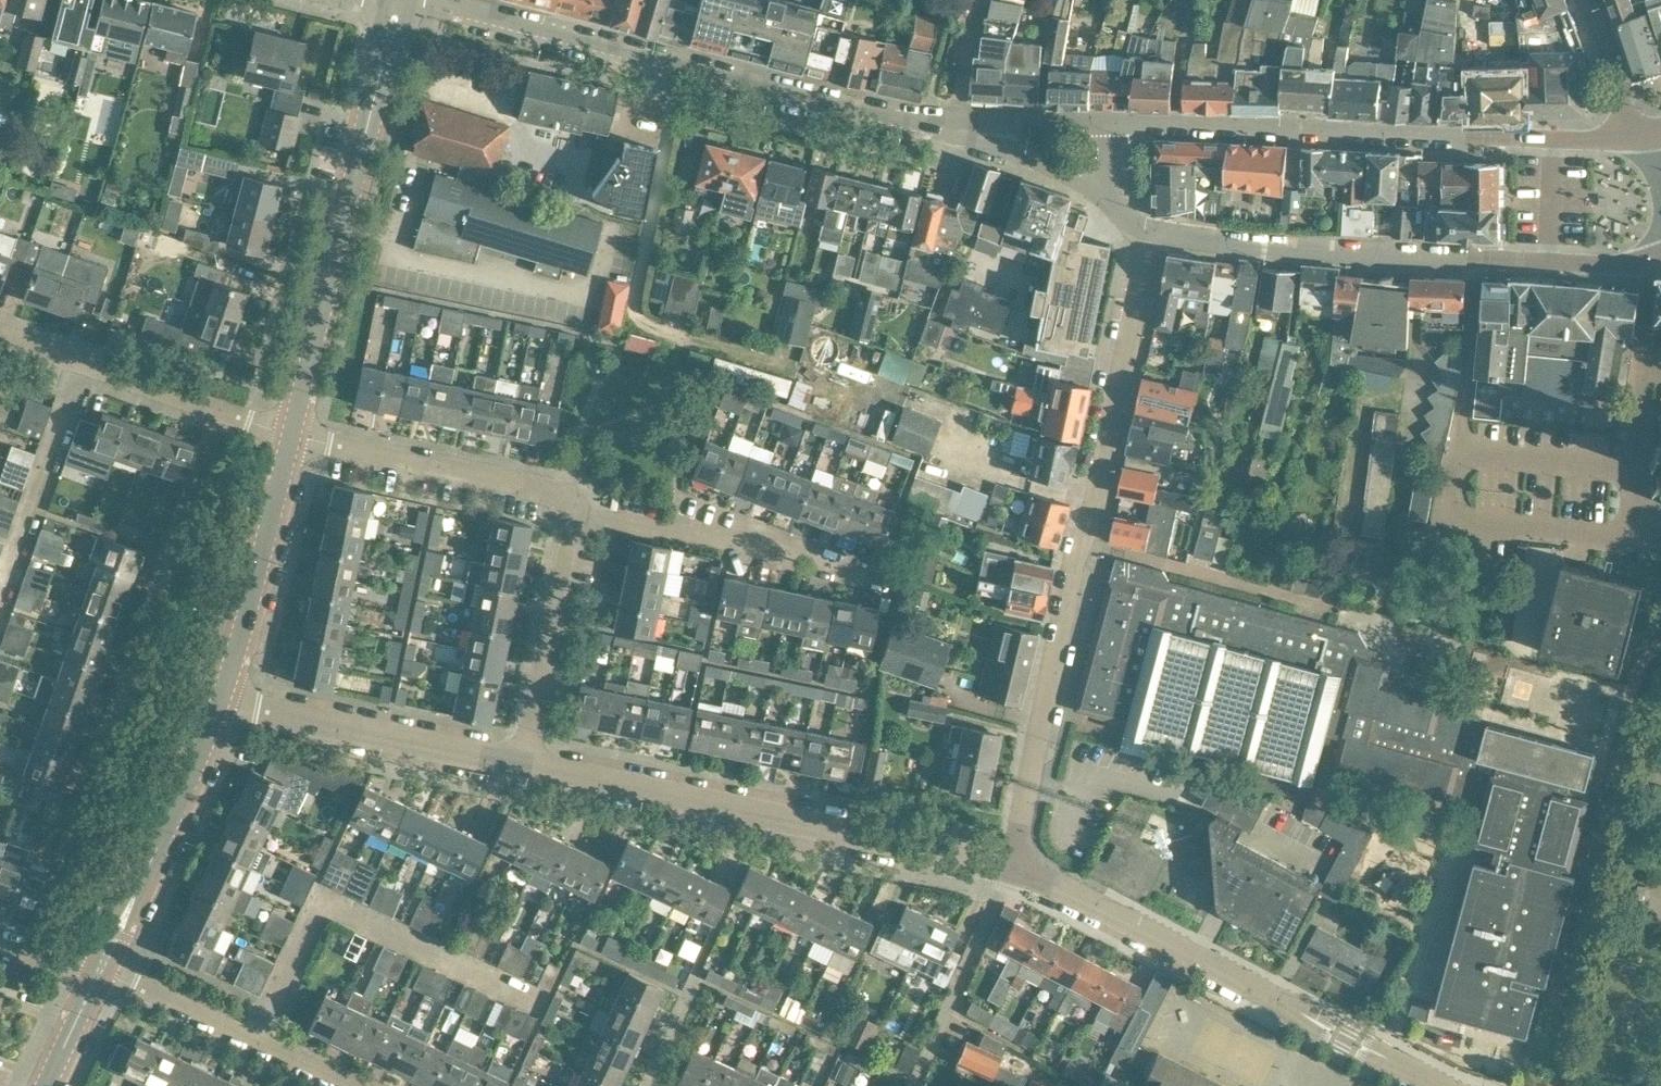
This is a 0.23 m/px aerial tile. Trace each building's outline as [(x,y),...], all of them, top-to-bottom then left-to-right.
[(43,0),(9,0),(7,6),(3,6),(0,19),(0,25),(12,28),(17,10),(39,16),(43,0)] [(92,0),(61,0),(51,39),(89,49),(95,27),(86,24),(92,0)] [(89,50),(103,53),(134,61),(139,42),(149,1),(143,0),(102,0),(95,27),(89,49),(89,50)] [(554,10),(556,0),(515,0),(554,10)] [(615,0),(556,0),(554,10),(609,24),(615,0)] [(644,0),(615,0),(609,24),(635,31),(644,0)] [(666,0),(644,0),(635,31),(655,36),(664,2),(665,2),(666,0)] [(655,36),(689,45),(690,42),(688,42),(695,11),(698,0),(666,0),(665,2),(664,2),(655,36)] [(690,42),(723,51),(725,52),(725,51),(765,62),(766,62),(767,62),(800,71),(801,71),(802,71),(812,30),(818,12),(817,11),(818,8),(787,0),(698,0),(695,11),(688,42),(690,42)] [(842,30),(845,18),(850,0),(822,0),(818,12),(812,30),(802,71),(829,78),(841,30),(842,30)] [(971,99),(1005,102),(1013,43),(1026,2),(1027,0),(994,0),(990,17),(987,17),(982,56),(976,56),(971,99)] [(1094,70),(1093,70),(1097,56),(1097,54),(1066,52),(1072,18),(1075,0),(1060,0),(1054,15),(1046,60),(1053,61),(1050,106),(1091,107),(1094,70)] [(1238,68),(1246,24),(1254,0),(1234,0),(1228,20),(1227,20),(1220,59),(1207,58),(1207,43),(1195,43),(1190,63),(1190,79),(1185,79),(1185,111),(1236,112),(1238,68)] [(1284,65),(1289,44),(1278,42),(1282,29),(1290,11),(1291,8),(1294,0),(1254,0),(1246,24),(1238,68),(1236,112),(1281,113),(1281,105),(1284,65)] [(1311,46),(1313,36),(1314,36),(1320,16),(1318,15),(1321,0),(1294,0),(1291,8),(1290,11),(1282,29),(1278,42),(1289,44),(1284,65),(1281,105),(1306,107),(1311,46)] [(1457,13),(1458,1),(1453,0),(1428,0),(1421,33),(1422,33),(1421,45),(1428,45),(1427,58),(1432,59),(1431,63),(1442,64),(1439,92),(1440,92),(1446,92),(1456,92),(1456,75),(1456,64),(1457,13)] [(1566,0),(1520,0),(1524,9),(1518,11),(1521,34),(1548,33),(1567,26),(1559,9),(1568,6),(1566,0)] [(1633,0),(1607,0),(1615,22),(1649,12),(1660,44),(1660,35),(1649,0),(1642,0),(1634,3),(1633,0)] [(1660,35),(1660,0),(1649,0),(1660,35)] [(185,64),(197,13),(153,2),(144,42),(168,48),(165,59),(185,64)] [(1122,88),(1124,71),(1134,33),(1142,3),(1127,3),(1114,53),(1097,56),(1093,70),(1094,70),(1091,107),(1113,108),(1114,89),(1122,88)] [(1491,18),(1490,7),(1475,4),(1474,15),(1491,18)] [(1349,46),(1358,13),(1349,11),(1347,18),(1346,17),(1339,45),(1349,46)] [(1659,44),(1660,44),(1649,12),(1615,22),(1628,60),(1627,61),(1628,61),(1633,74),(1632,75),(1632,76),(1634,75),(1639,78),(1639,79),(1640,79),(1640,78),(1651,74),(1652,76),(1652,75),(1660,72),(1660,51),(1659,44)] [(920,100),(938,19),(915,14),(908,47),(885,41),(879,66),(874,90),(920,100)] [(44,37),(32,34),(39,16),(38,16),(31,34),(28,33),(19,66),(35,71),(44,37)] [(1586,114),(1585,62),(1584,50),(1577,50),(1567,26),(1548,33),(1521,34),(1524,67),(1526,67),(1525,115),(1586,114)] [(879,66),(885,41),(842,30),(841,30),(829,78),(862,86),(868,63),(879,66)] [(295,77),(303,43),(256,31),(244,77),(275,85),(261,141),(290,148),(307,80),(295,77)] [(1421,33),(1402,31),(1398,54),(1409,56),(1418,57),(1427,58),(1428,45),(1421,45),(1422,33),(1421,33)] [(1131,109),(1136,73),(1144,73),(1145,58),(1147,42),(1149,38),(1134,33),(1124,71),(1122,88),(1114,89),(1113,108),(1131,109)] [(1332,108),(1335,68),(1322,68),(1324,38),(1314,36),(1313,36),(1311,46),(1306,107),(1332,108)] [(1174,89),(1175,61),(1177,41),(1150,38),(1149,38),(1147,42),(1145,58),(1144,73),(1136,73),(1131,109),(1171,111),(1174,89)] [(1039,105),(1043,45),(1013,43),(1005,102),(1039,105)] [(1332,108),(1331,116),(1388,118),(1393,83),(1394,83),(1398,64),(1355,61),(1351,65),(1350,78),(1345,77),(1350,46),(1349,46),(1339,45),(1336,59),(1336,68),(1332,108)] [(83,75),(87,58),(87,56),(74,53),(67,81),(80,84),(83,75)] [(1410,119),(1417,64),(1417,65),(1418,57),(1409,56),(1409,64),(1407,65),(1405,79),(1406,80),(1405,85),(1394,83),(1393,83),(1388,118),(1410,119)] [(95,60),(87,58),(83,75),(90,77),(95,60)] [(1439,102),(1440,92),(1439,92),(1442,64),(1431,63),(1431,66),(1417,65),(1417,64),(1410,119),(1439,120),(1441,103),(1439,102)] [(1494,74),(1473,74),(1473,119),(1500,119),(1506,118),(1511,124),(1520,123),(1525,118),(1525,115),(1526,67),(1524,67),(1493,67),(1494,74)] [(528,71),(518,119),(562,128),(585,133),(586,127),(592,129),(608,132),(617,90),(572,81),(528,71)] [(1446,92),(1444,120),(1466,119),(1473,119),(1473,74),(1456,75),(1456,92),(1446,92)] [(186,118),(192,88),(180,85),(173,115),(186,118)] [(497,162),(507,126),(421,100),(411,135),(417,137),(413,151),(460,165),(456,179),(436,173),(424,212),(426,213),(425,217),(423,217),(413,249),(476,263),(477,261),(474,261),(480,243),(536,259),(533,270),(559,278),(562,267),(587,275),(603,222),(480,186),(484,172),(485,172),(489,159),(497,162)] [(1226,176),(1229,144),(1156,140),(1156,163),(1196,164),(1197,175),(1218,175),(1226,176)] [(602,179),(592,192),(596,195),(600,197),(604,199),(609,201),(613,202),(612,207),(612,209),(644,215),(657,148),(625,142),(622,157),(619,157),(618,156),(613,163),(605,160),(601,178),(602,179)] [(722,196),(734,150),(730,149),(728,146),(723,144),(719,146),(705,143),(694,189),(722,196)] [(1285,187),(1288,147),(1229,144),(1226,176),(1218,175),(1216,189),(1224,190),(1227,191),(1228,187),(1248,190),(1284,195),(1285,187)] [(176,164),(235,179),(239,162),(180,147),(176,164)] [(1303,188),(1303,148),(1288,147),(1285,187),(1296,188),(1303,188)] [(1284,199),(1283,209),(1300,210),(1301,200),(1301,193),(1324,194),(1325,184),(1324,184),(1326,149),(1303,148),(1303,188),(1296,188),(1285,187),(1284,195),(1284,199)] [(750,206),(762,157),(748,154),(746,151),(741,149),(738,151),(734,150),(722,196),(718,209),(749,217),(752,206),(750,206)] [(1365,178),(1366,152),(1326,149),(1324,184),(1325,184),(1335,184),(1334,195),(1345,196),(1345,185),(1346,179),(1365,180),(1365,178)] [(1397,201),(1401,154),(1370,152),(1369,178),(1367,199),(1376,200),(1397,201)] [(794,213),(805,168),(800,167),(799,164),(793,162),(790,164),(767,159),(762,180),(754,214),(773,219),(776,209),(794,213)] [(1444,196),(1443,161),(1420,160),(1420,186),(1421,186),(1421,199),(1436,200),(1436,195),(1444,196)] [(1500,207),(1500,164),(1443,161),(1444,196),(1444,200),(1467,201),(1467,208),(1500,207)] [(1002,214),(1014,179),(999,174),(999,172),(973,163),(961,200),(959,199),(956,208),(954,211),(962,230),(970,232),(979,207),(1002,214)] [(1189,219),(1195,220),(1196,183),(1193,183),(1193,175),(1197,175),(1196,164),(1156,163),(1153,164),(1153,215),(1188,211),(1189,219)] [(823,220),(834,174),(835,173),(813,167),(805,200),(816,203),(813,217),(823,220)] [(847,211),(854,179),(853,176),(846,175),(843,176),(834,174),(823,220),(818,238),(839,243),(847,211)] [(280,186),(245,177),(236,211),(272,220),(280,186)] [(860,251),(876,184),(867,182),(866,180),(860,178),(856,180),(854,179),(847,211),(858,214),(855,228),(856,228),(851,249),(860,251)] [(1374,236),(1376,200),(1367,199),(1369,178),(1365,178),(1365,180),(1346,179),(1345,185),(1345,196),(1342,234),(1374,236)] [(1054,256),(1061,233),(1065,234),(1069,222),(1060,219),(1064,209),(1066,204),(1068,197),(1069,195),(1020,179),(1004,228),(981,221),(976,235),(1000,244),(1000,242),(1028,252),(1029,249),(1054,256)] [(885,236),(889,221),(897,190),(896,190),(895,187),(889,185),(886,187),(876,184),(860,251),(861,251),(863,244),(867,244),(870,232),(885,236)] [(907,241),(919,194),(898,188),(897,190),(889,221),(900,224),(897,238),(907,241)] [(1206,220),(1220,222),(1224,190),(1216,189),(1212,189),(1211,199),(1208,199),(1206,220)] [(962,230),(954,211),(956,208),(942,204),(943,203),(941,202),(941,200),(925,196),(924,199),(923,198),(902,277),(938,287),(962,230)] [(1086,355),(1108,245),(1109,243),(1079,237),(1087,212),(1066,204),(1060,219),(1069,222),(1065,234),(1061,233),(1054,256),(1029,249),(1028,252),(1025,268),(1048,273),(1045,287),(1034,285),(1028,312),(1039,314),(1034,344),(1024,342),(1022,352),(1064,365),(1067,350),(1086,355)] [(686,232),(692,209),(677,205),(671,228),(686,232)] [(1413,223),(1414,207),(1397,206),(1395,225),(1394,237),(1412,237),(1413,223)] [(1501,242),(1500,207),(1467,208),(1415,206),(1415,207),(1414,207),(1413,223),(1428,224),(1428,238),(1501,242)] [(30,241),(29,241),(39,211),(30,208),(20,237),(18,237),(16,241),(4,238),(0,251),(0,288),(6,271),(18,275),(30,241)] [(263,253),(272,220),(236,211),(228,244),(263,253)] [(165,217),(162,228),(175,232),(179,221),(165,217)] [(216,254),(220,237),(186,228),(183,241),(216,254)] [(50,309),(62,275),(47,270),(53,254),(41,251),(43,245),(30,241),(18,275),(30,280),(23,300),(50,309)] [(70,255),(62,275),(50,309),(77,318),(84,299),(97,303),(109,269),(70,255)] [(1187,308),(1194,259),(1168,255),(1163,291),(1156,326),(1174,330),(1179,306),(1186,307),(1187,308)] [(1212,312),(1219,263),(1194,259),(1187,308),(1186,307),(1186,311),(1199,313),(1197,325),(1209,327),(1212,312)] [(1250,326),(1260,268),(1261,261),(1241,260),(1240,266),(1237,293),(1236,297),(1233,315),(1228,339),(1229,339),(1228,341),(1246,345),(1250,326)] [(199,262),(195,275),(200,276),(196,287),(211,292),(205,309),(239,321),(249,293),(221,284),(225,271),(199,262)] [(873,283),(878,267),(863,263),(859,279),(873,283)] [(1237,293),(1240,266),(1219,263),(1212,312),(1233,315),(1236,297),(1237,293)] [(1304,265),(1301,302),(1303,302),(1336,305),(1339,275),(1340,268),(1304,265)] [(657,303),(678,307),(685,271),(664,267),(657,303)] [(896,289),(899,277),(900,273),(880,268),(880,267),(878,267),(873,283),(896,289)] [(1293,309),(1297,271),(1264,268),(1256,315),(1278,319),(1280,308),(1293,309)] [(1336,305),(1336,317),(1337,317),(1337,315),(1346,316),(1345,320),(1342,320),(1340,344),(1351,345),(1352,339),(1356,316),(1364,279),(1364,277),(1339,275),(1336,305)] [(1356,316),(1352,339),(1407,345),(1408,345),(1410,306),(1411,285),(1410,284),(1396,283),(1394,276),(1381,279),(1382,281),(1364,279),(1356,316)] [(953,287),(943,314),(954,318),(951,326),(967,331),(970,323),(1000,334),(1012,300),(982,289),(984,284),(964,277),(960,289),(953,287)] [(1465,328),(1467,280),(1424,278),(1422,326),(1465,328)] [(1586,390),(1594,337),(1595,337),(1595,331),(1601,289),(1534,282),(1513,282),(1486,280),(1481,329),(1480,329),(1472,418),(1501,421),(1504,385),(1585,393),(1586,390)] [(861,286),(848,336),(868,341),(880,291),(861,286)] [(1634,336),(1640,293),(1601,289),(1595,331),(1595,337),(1594,337),(1586,390),(1625,395),(1634,336)] [(804,345),(816,302),(804,299),(783,293),(771,337),(804,345)] [(398,307),(400,298),(385,295),(383,304),(398,307)] [(414,310),(416,301),(400,298),(398,307),(414,310)] [(205,309),(190,304),(181,329),(146,317),(139,338),(195,357),(202,337),(230,347),(239,321),(205,309)] [(442,316),(444,307),(429,304),(427,313),(442,316)] [(461,336),(465,312),(444,307),(442,316),(439,331),(461,336)] [(727,330),(728,311),(710,310),(709,329),(727,330)] [(601,311),(599,326),(623,328),(625,313),(601,311)] [(485,325),(487,316),(471,313),(469,321),(485,325)] [(500,328),(502,320),(487,316),(485,325),(500,328)] [(938,347),(946,324),(929,318),(920,340),(938,347)] [(528,334),(530,326),(515,322),(513,331),(528,334)] [(543,338),(545,329),(530,326),(528,334),(543,338)] [(572,343),(574,335),(559,332),(557,340),(572,343)] [(628,333),(625,344),(624,346),(654,354),(658,341),(628,333)] [(1276,374),(1284,341),(1284,340),(1268,335),(1258,369),(1276,374)] [(1226,350),(1228,341),(1229,339),(1228,339),(1211,336),(1208,351),(1226,355),(1228,350),(1226,350)] [(1280,439),(1296,380),(1291,379),(1300,345),(1288,342),(1284,341),(1276,374),(1262,427),(1260,435),(1280,439)] [(712,357),(711,356),(690,350),(687,364),(708,370),(712,357)] [(1067,350),(1064,365),(1092,371),(1094,357),(1086,355),(1067,350)] [(1224,366),(1226,355),(1208,351),(1206,362),(1224,366)] [(905,380),(912,361),(886,352),(878,374),(904,383),(905,380)] [(1458,392),(1463,354),(1446,353),(1445,352),(1435,361),(1436,362),(1436,361),(1442,371),(1458,392)] [(1361,367),(1363,354),(1351,353),(1349,361),(1349,365),(1361,367)] [(1371,370),(1373,355),(1363,354),(1361,367),(1371,370)] [(1380,372),(1382,356),(1373,355),(1371,370),(1380,372)] [(791,379),(715,356),(710,373),(786,396),(791,379)] [(1388,373),(1390,357),(1382,356),(1380,372),(1388,373)] [(1396,375),(1398,358),(1390,357),(1388,373),(1396,375)] [(1401,376),(1409,363),(1409,359),(1408,359),(1398,358),(1396,375),(1401,376)] [(918,385),(925,366),(912,361),(905,380),(918,385)] [(1083,413),(1092,371),(1064,365),(1060,364),(1056,379),(1052,378),(1049,391),(993,379),(991,388),(1003,392),(1003,394),(1030,401),(1083,413)] [(378,409),(386,370),(363,366),(355,404),(378,409)] [(399,413),(407,375),(386,370),(378,409),(399,413)] [(1458,392),(1442,371),(1432,378),(1439,388),(1454,411),(1458,392)] [(485,431),(496,378),(474,374),(471,389),(463,427),(485,431)] [(421,418),(429,380),(407,375),(399,413),(421,418)] [(517,382),(496,378),(485,431),(506,436),(514,398),(517,382)] [(1190,426),(1202,382),(1187,378),(1184,388),(1144,379),(1137,413),(1189,426),(1190,426)] [(442,422),(450,384),(429,380),(421,418),(442,422)] [(798,380),(790,402),(803,407),(811,385),(798,380)] [(463,427),(471,389),(450,384),(442,422),(463,427)] [(1454,411),(1439,388),(1428,396),(1435,407),(1451,428),(1454,411)] [(743,405),(746,397),(724,389),(718,406),(739,414),(743,405)] [(1077,439),(1083,413),(1030,401),(1003,394),(1000,407),(1011,410),(1010,410),(1044,417),(1041,432),(1077,439)] [(758,411),(761,403),(746,397),(743,405),(758,411)] [(528,441),(536,402),(514,398),(506,436),(528,441)] [(53,407),(29,399),(24,412),(48,420),(53,407)] [(550,445),(559,407),(536,402),(528,441),(550,445)] [(783,420),(786,412),(773,407),(770,416),(783,420)] [(928,454),(940,421),(903,407),(890,439),(928,454)] [(1451,428),(1435,407),(1424,415),(1432,425),(1447,445),(1451,428)] [(1385,435),(1388,412),(1376,410),(1373,433),(1374,433),(1385,435)] [(42,438),(48,420),(24,412),(18,429),(42,438)] [(799,426),(802,418),(786,412),(783,420),(799,426)] [(1400,413),(1388,412),(1385,435),(1397,436),(1400,413)] [(81,418),(65,463),(107,478),(114,457),(127,421),(104,413),(99,425),(81,418)] [(1189,426),(1137,413),(1128,453),(1171,462),(1176,438),(1186,440),(1189,426)] [(138,466),(150,429),(127,421),(114,457),(138,466)] [(826,436),(829,428),(814,423),(811,431),(826,436)] [(1447,445),(1432,425),(1421,432),(1428,442),(1442,462),(1447,445)] [(161,474),(174,438),(177,428),(171,426),(166,430),(165,434),(150,429),(138,466),(161,474)] [(840,442),(843,434),(829,428),(826,436),(840,442)] [(734,492),(747,456),(753,441),(731,433),(726,448),(713,484),(734,492)] [(1395,448),(1397,436),(1385,435),(1374,433),(1372,446),(1395,448)] [(1068,462),(1072,463),(1076,443),(1031,434),(1026,458),(1014,455),(1010,471),(1028,475),(1028,476),(1063,484),(1068,462)] [(865,458),(871,444),(850,436),(845,450),(865,458)] [(185,483),(198,446),(174,438),(161,474),(185,483)] [(713,484),(726,448),(705,440),(691,476),(713,484)] [(1442,462),(1428,442),(1418,450),(1438,478),(1442,462)] [(888,459),(891,452),(871,444),(865,458),(886,467),(888,459)] [(31,468),(36,454),(12,446),(8,459),(31,468)] [(1394,461),(1395,448),(1372,446),(1370,457),(1394,461)] [(913,459),(891,452),(888,459),(910,467),(913,459)] [(1125,468),(1119,493),(1152,500),(1178,508),(1198,515),(1201,498),(1157,489),(1160,475),(1161,475),(1164,464),(1128,455),(1125,468)] [(754,500),(767,464),(747,456),(734,492),(754,500)] [(1267,478),(1272,461),(1255,457),(1251,474),(1267,478)] [(1392,474),(1394,461),(1370,457),(1369,471),(1392,474)] [(27,479),(31,468),(8,459),(3,471),(27,479)] [(775,508),(788,471),(767,464),(754,500),(775,508)] [(796,515),(809,479),(788,471),(775,508),(796,515)] [(1390,486),(1392,474),(1369,471),(1367,483),(1390,486)] [(838,531),(856,482),(836,475),(831,487),(817,523),(838,531)] [(907,501),(952,516),(952,510),(954,511),(978,520),(989,494),(964,484),(961,491),(916,475),(907,501)] [(817,523),(831,487),(809,479),(796,515),(817,523)] [(858,539),(872,502),(877,490),(856,482),(838,531),(858,539)] [(1002,506),(1008,486),(995,482),(988,501),(1002,506)] [(1388,499),(1390,486),(1367,483),(1366,496),(1388,499)] [(368,515),(373,493),(334,485),(330,507),(368,515)] [(1062,526),(1069,505),(1030,493),(1021,519),(1035,523),(1036,518),(1062,526)] [(20,500),(0,494),(0,509),(15,514),(20,500)] [(1387,512),(1388,499),(1366,496),(1364,509),(1387,512)] [(1167,557),(1178,508),(1152,500),(1147,522),(1114,516),(1111,533),(1113,534),(1111,542),(1154,551),(1153,553),(1167,557)] [(880,547),(894,511),(872,502),(858,539),(880,547)] [(364,537),(368,515),(330,507),(325,529),(364,537)] [(992,507),(986,523),(995,526),(1000,510),(992,507)] [(1215,553),(1221,529),(1222,530),(1227,511),(1209,507),(1204,525),(1202,525),(1194,555),(1194,556),(1213,561),(1215,553)] [(15,514),(0,509),(0,535),(7,537),(11,526),(15,514)] [(1385,524),(1387,512),(1364,509),(1362,521),(1385,524)] [(426,527),(429,512),(420,510),(417,525),(426,527)] [(952,516),(951,520),(975,529),(978,520),(954,511),(952,516)] [(89,526),(92,517),(79,513),(76,521),(89,526)] [(443,515),(435,513),(432,529),(440,530),(443,515)] [(942,532),(948,518),(935,513),(930,528),(942,532)] [(108,523),(92,517),(89,526),(105,531),(108,523)] [(527,549),(532,526),(493,518),(488,541),(527,549)] [(1055,547),(1062,526),(1036,518),(1035,523),(1021,519),(1016,534),(1055,547)] [(118,521),(114,534),(137,543),(140,534),(142,530),(118,521)] [(1383,537),(1385,524),(1362,521),(1360,534),(1383,537)] [(422,542),(426,527),(417,525),(414,540),(422,542)] [(65,537),(41,528),(36,543),(60,551),(65,537)] [(359,558),(364,537),(325,529),(321,550),(359,558)] [(437,545),(440,530),(432,529),(429,544),(437,545)] [(152,548),(155,539),(140,534),(137,543),(152,548)] [(138,567),(143,551),(97,535),(88,560),(98,563),(97,564),(141,579),(144,570),(138,567)] [(632,540),(627,563),(666,571),(679,574),(683,551),(670,548),(632,540)] [(522,571),(527,549),(488,541),(484,563),(522,571)] [(56,562),(60,551),(36,543),(32,554),(56,562)] [(1525,559),(1527,546),(1519,544),(1517,557),(1525,559)] [(1434,578),(1441,554),(1426,549),(1419,574),(1434,578)] [(355,580),(359,558),(321,550),(316,572),(355,580)] [(416,570),(420,555),(411,553),(408,569),(416,570)] [(434,558),(426,556),(423,572),(431,574),(434,558)] [(1045,592),(1051,566),(1006,557),(1000,562),(999,567),(981,563),(978,578),(1045,592)] [(1523,571),(1525,559),(1517,557),(1515,570),(1523,571)] [(1327,731),(1354,631),(1169,582),(1163,570),(1116,558),(1076,710),(1129,724),(1121,750),(1174,764),(1179,746),(1260,768),(1256,786),(1309,800),(1313,782),(1327,731)] [(518,593),(522,571),(484,563),(470,560),(466,581),(467,582),(518,593)] [(1621,672),(1644,583),(1564,562),(1541,651),(1621,672)] [(661,592),(665,571),(627,563),(622,584),(661,592)] [(53,572),(29,564),(20,589),(44,598),(45,596),(64,602),(67,594),(65,589),(49,584),(53,572)] [(141,579),(97,564),(89,587),(126,600),(131,586),(138,588),(141,579)] [(717,582),(720,567),(712,565),(708,580),(717,582)] [(413,585),(416,570),(408,569),(404,583),(413,585)] [(919,569),(917,581),(934,584),(936,571),(919,569)] [(1521,584),(1523,571),(1515,570),(1512,583),(1521,584)] [(350,602),(355,580),(316,572),(311,594),(350,602)] [(427,588),(431,574),(423,572),(419,586),(427,588)] [(738,620),(747,581),(724,577),(716,615),(738,620)] [(1040,617),(1045,592),(978,578),(975,592),(1006,598),(1004,610),(1040,617)] [(714,597),(717,582),(708,580),(705,595),(714,597)] [(757,637),(760,624),(768,586),(747,581),(738,620),(735,632),(757,637)] [(1306,593),(1320,596),(1323,585),(1309,581),(1306,593)] [(467,582),(463,604),(475,606),(513,614),(516,600),(524,601),(526,594),(518,593),(467,582)] [(1519,597),(1521,584),(1512,583),(1510,596),(1519,597)] [(656,614),(661,592),(622,584),(618,606),(656,614)] [(781,629),(789,590),(768,586),(760,624),(781,629)] [(118,623),(126,600),(89,587),(81,610),(118,623)] [(40,609),(44,598),(20,589),(14,606),(31,612),(33,607),(40,609)] [(803,633),(812,595),(789,590),(781,629),(803,633)] [(345,624),(350,602),(311,594),(307,615),(345,624)] [(823,649),(826,638),(834,599),(812,595),(803,633),(801,645),(823,649)] [(407,614),(410,598),(402,596),(399,612),(407,614)] [(1517,610),(1519,597),(1510,596),(1508,609),(1517,610)] [(422,617),(425,601),(417,599),(413,615),(422,617)] [(848,642),(855,604),(834,599),(826,638),(848,642)] [(870,647),(878,609),(855,604),(848,642),(870,647)] [(708,624),(711,610),(702,608),(703,607),(692,605),(689,620),(700,622),(708,624)] [(110,647),(118,623),(81,610),(69,606),(66,617),(77,622),(73,634),(110,647)] [(509,636),(513,614),(474,606),(470,628),(509,636)] [(652,637),(656,614),(618,606),(613,629),(652,637)] [(1515,623),(1517,610),(1508,609),(1506,622),(1515,623)] [(404,628),(407,614),(399,612),(399,613),(391,611),(388,624),(396,626),(404,628)] [(341,645),(345,624),(307,615),(302,637),(341,645)] [(418,631),(422,617),(413,615),(410,630),(418,631)] [(33,631),(8,622),(4,636),(28,644),(33,631)] [(704,641),(708,624),(700,622),(696,639),(704,641)] [(1020,705),(1037,633),(994,622),(977,694),(1020,705)] [(1513,636),(1515,623),(1506,622),(1504,635),(1513,636)] [(950,643),(892,623),(877,666),(935,686),(950,643)] [(504,658),(509,636),(470,628),(465,649),(504,658)] [(1558,943),(1575,878),(1564,875),(1565,866),(1570,867),(1601,750),(1555,738),(1554,744),(1488,726),(1486,733),(1479,731),(1483,718),(1448,709),(1447,713),(1438,711),(1441,699),(1384,684),(1389,665),(1371,660),(1374,649),(1368,648),(1360,632),(1354,631),(1327,731),(1343,736),(1335,768),(1367,777),(1366,779),(1384,784),(1384,781),(1484,807),(1475,841),(1491,845),(1488,857),(1492,859),(1490,867),(1479,864),(1473,884),(1471,883),(1453,949),(1451,949),(1446,965),(1449,966),(1440,999),(1451,1002),(1448,1013),(1527,1035),(1537,1001),(1535,1001),(1538,991),(1534,990),(1537,981),(1547,984),(1555,952),(1558,952),(1560,943),(1558,943)] [(612,645),(614,636),(599,633),(597,642),(612,645)] [(101,670),(110,647),(73,634),(65,657),(101,670)] [(28,644),(4,636),(0,647),(0,648),(24,656),(28,644)] [(336,667),(341,645),(302,637),(298,659),(336,667)] [(634,649),(636,641),(620,638),(618,646),(634,649)] [(398,657),(401,642),(392,640),(389,655),(398,657)] [(656,654),(658,645),(636,641),(634,649),(649,652),(656,654)] [(416,645),(407,643),(404,658),(413,660),(416,645)] [(677,658),(679,650),(658,645),(656,654),(677,658)] [(504,658),(465,649),(461,671),(500,679),(504,658)] [(702,654),(694,653),(679,650),(677,658),(676,666),(698,671),(702,654)] [(725,653),(709,650),(707,658),(723,662),(725,653)] [(394,672),(398,657),(389,655),(385,670),(394,672)] [(752,668),(754,659),(738,656),(736,664),(752,668)] [(93,694),(101,670),(65,657),(56,681),(93,694)] [(409,675),(413,660),(404,658),(401,673),(409,675)] [(0,659),(0,688),(11,692),(20,666),(0,659)] [(332,689),(336,667),(298,659),(293,681),(332,689)] [(769,662),(754,659),(752,668),(767,671),(769,662)] [(720,677),(722,668),(706,665),(704,674),(720,677)] [(795,677),(797,668),(782,665),(780,674),(795,677)] [(844,665),(841,676),(856,679),(858,668),(844,665)] [(812,671),(797,668),(795,677),(810,680),(812,671)] [(495,701),(500,679),(461,671),(456,693),(495,701)] [(748,683),(750,674),(735,671),(733,680),(748,683)] [(764,686),(766,677),(750,674),(748,683),(764,686)] [(838,686),(840,677),(826,674),(824,683),(838,686)] [(93,694),(56,681),(42,676),(33,700),(48,705),(85,717),(93,694)] [(855,680),(840,677),(838,686),(854,689),(855,680)] [(605,680),(603,690),(595,727),(617,732),(624,694),(627,684),(605,680)] [(792,692),(794,683),(779,680),(777,689),(792,692)] [(807,695),(809,686),(794,683),(792,692),(807,695)] [(388,701),(391,686),(383,684),(379,699),(388,701)] [(595,727),(603,690),(580,685),(572,723),(595,727)] [(406,689),(398,687),(395,702),(403,704),(406,689)] [(0,688),(0,700),(7,703),(11,692),(0,688)] [(835,701),(837,692),(822,689),(820,698),(835,701)] [(851,704),(852,695),(837,692),(835,701),(851,704)] [(495,701),(456,693),(452,715),(490,723),(495,701)] [(638,736),(646,699),(624,694),(617,732),(638,736)] [(660,741),(668,703),(646,699),(638,736),(660,741)] [(942,722),(946,706),(910,699),(907,715),(942,722)] [(711,752),(721,705),(698,701),(689,747),(711,752)] [(721,705),(711,752),(733,756),(741,718),(743,707),(722,702),(721,705)] [(683,746),(690,708),(668,703),(660,741),(683,746)] [(77,741),(85,717),(48,705),(40,728),(77,741)] [(754,761),(763,723),(741,718),(733,756),(754,761)] [(776,765),(784,727),(763,723),(754,761),(776,765)] [(948,739),(959,741),(956,758),(993,765),(999,734),(951,724),(948,739)] [(798,770),(806,732),(784,727),(776,765),(798,770)] [(68,764),(77,741),(40,728),(32,751),(68,764)] [(820,774),(828,736),(806,732),(798,770),(820,774)] [(828,736),(820,774),(842,779),(843,775),(858,778),(865,744),(850,741),(828,736)] [(886,752),(871,749),(864,784),(879,787),(886,752)] [(60,787),(68,764),(32,751),(23,775),(60,787)] [(944,756),(938,786),(987,796),(993,765),(956,758),(944,756)] [(270,760),(263,775),(253,770),(243,790),(279,807),(294,814),(312,779),(270,760)] [(15,788),(18,779),(3,774),(0,783),(15,788)] [(1290,947),(1320,891),(1324,883),(1319,880),(1318,881),(1239,838),(1243,829),(1251,833),(1268,801),(1233,782),(1231,785),(1228,790),(1217,811),(1212,819),(1212,820),(1212,821),(1212,822),(1212,823),(1218,894),(1218,900),(1218,903),(1219,906),(1221,908),(1222,910),(1224,912),(1227,914),(1287,946),(1290,947)] [(1217,811),(1228,790),(1214,783),(1203,804),(1217,811)] [(47,799),(50,791),(36,786),(33,794),(47,799)] [(370,831),(386,796),(366,786),(349,821),(370,831)] [(269,827),(279,807),(243,790),(234,810),(269,827)] [(62,804),(65,796),(50,791),(47,799),(62,804)] [(390,840),(407,805),(386,796),(370,831),(390,840)] [(339,828),(349,806),(341,802),(331,824),(339,828)] [(410,850),(427,815),(407,805),(390,840),(410,850)] [(1330,809),(1320,829),(1346,843),(1331,871),(1348,879),(1373,831),(1330,809)] [(260,847),(269,827),(234,810),(224,831),(260,847)] [(430,860),(447,824),(427,815),(410,850),(430,860)] [(512,860),(528,825),(507,815),(491,851),(512,860)] [(449,868),(466,833),(447,824),(430,860),(449,868)] [(531,869),(548,834),(528,825),(512,860),(531,869)] [(271,853),(260,847),(224,831),(215,851),(250,867),(262,873),(271,853)] [(470,878),(487,843),(466,833),(449,868),(470,878)] [(531,869),(526,880),(547,890),(552,879),(568,844),(548,834),(531,869)] [(327,854),(333,840),(325,836),(318,850),(327,854)] [(632,886),(649,850),(627,840),(611,875),(632,886)] [(1193,876),(1203,857),(1196,853),(1200,846),(1190,841),(1186,849),(1194,853),(1184,872),(1193,876)] [(571,889),(589,853),(568,844),(552,879),(571,889)] [(1118,867),(1123,859),(1118,856),(1122,848),(1114,844),(1105,861),(1118,867)] [(320,868),(327,854),(318,850),(312,864),(320,868)] [(652,895),(669,860),(649,850),(632,886),(652,895)] [(250,867),(215,851),(205,871),(241,888),(250,867)] [(11,902),(35,911),(53,862),(29,853),(25,866),(24,865),(11,902)] [(593,899),(610,863),(589,853),(571,889),(593,899)] [(24,865),(0,857),(0,858),(0,898),(11,902),(24,865)] [(343,893),(354,870),(331,860),(321,883),(343,893)] [(672,904),(689,869),(669,860),(652,895),(672,904)] [(753,910),(770,875),(749,865),(733,900),(753,910)] [(692,914),(708,879),(689,869),(672,904),(692,914)] [(355,899),(366,876),(354,870),(343,893),(355,899)] [(252,893),(241,888),(205,871),(196,891),(231,908),(243,913),(252,893)] [(308,894),(313,882),(290,871),(285,883),(308,894)] [(1348,879),(1331,871),(1324,883),(1320,891),(1337,900),(1348,879)] [(774,919),(790,884),(770,875),(753,910),(774,919)] [(713,924),(729,888),(708,879),(692,914),(713,924)] [(1363,880),(1350,904),(1394,928),(1417,940),(1429,917),(1407,904),(1363,880)] [(302,906),(308,894),(285,883),(279,896),(302,906)] [(382,911),(392,888),(380,883),(370,906),(382,911)] [(794,929),(811,894),(790,884),(774,919),(794,929)] [(401,921),(412,898),(392,888),(382,911),(401,921)] [(222,928),(231,908),(196,891),(186,912),(222,928)] [(814,938),(831,903),(811,894),(794,929),(814,938)] [(422,930),(433,908),(421,902),(410,925),(422,930)] [(834,948),(851,913),(831,903),(814,938),(834,948)] [(882,927),(870,952),(893,963),(895,957),(910,964),(932,917),(906,905),(897,924),(891,921),(887,929),(882,927)] [(445,913),(433,908),(422,930),(434,936),(445,913)] [(212,949),(222,928),(186,912),(177,932),(212,949)] [(294,923),(271,912),(266,924),(289,935),(294,923)] [(855,958),(872,923),(851,913),(834,948),(855,958)] [(957,928),(932,917),(910,964),(936,976),(933,981),(945,987),(960,954),(948,948),(957,928)] [(1011,985),(1038,933),(1013,920),(1008,930),(995,923),(981,951),(994,958),(998,949),(1011,955),(995,986),(1007,992),(1011,985)] [(289,935),(266,924),(260,936),(283,947),(289,935)] [(469,953),(480,930),(468,925),(457,947),(469,953)] [(1318,926),(1303,955),(1354,982),(1359,972),(1374,980),(1373,981),(1374,982),(1386,959),(1369,950),(1367,952),(1318,926)] [(481,959),(492,936),(480,930),(469,953),(481,959)] [(203,969),(212,949),(177,932),(167,953),(203,969)] [(357,961),(368,939),(355,933),(344,955),(357,961)] [(1040,985),(1060,945),(1038,933),(1011,985),(1018,989),(1025,977),(1040,985)] [(598,941),(583,934),(579,942),(594,949),(598,941)] [(691,936),(675,968),(688,974),(704,942),(691,936)] [(617,938),(613,946),(625,951),(629,943),(617,938)] [(509,972),(520,949),(508,944),(497,966),(509,972)] [(1056,1009),(1083,957),(1060,945),(1040,985),(1054,992),(1048,1005),(1056,1009)] [(385,975),(396,952),(384,946),(373,969),(385,975)] [(620,961),(624,953),(610,947),(606,955),(620,961)] [(521,977),(532,955),(520,949),(509,972),(521,977)] [(270,975),(276,963),(253,952),(247,964),(270,975)] [(397,981),(408,958),(396,952),(385,975),(397,981)] [(638,960),(624,953),(620,961),(634,968),(638,960)] [(574,973),(580,959),(581,958),(573,955),(567,969),(574,973)] [(1092,997),(1107,969),(1083,957),(1056,1009),(1064,1014),(1072,1000),(1086,1008),(1087,1006),(1088,1006),(1093,998),(1092,997)] [(549,991),(559,969),(560,968),(548,963),(537,985),(549,991)] [(264,986),(270,975),(247,964),(242,976),(264,986)] [(425,994),(436,971),(424,965),(413,988),(425,994)] [(664,972),(650,966),(646,973),(660,980),(664,972)] [(568,987),(574,973),(567,969),(560,983),(568,987)] [(1131,1018),(1145,990),(1130,982),(1107,969),(1092,997),(1093,998),(1103,1003),(1096,1017),(1108,1023),(1124,1032),(1131,1018)] [(718,984),(722,976),(709,970),(705,978),(718,984)] [(1124,1067),(1170,978),(1156,970),(1145,990),(1131,1018),(1124,1032),(1109,1060),(1124,1067)] [(437,1000),(448,977),(436,971),(425,994),(437,1000)] [(663,989),(628,972),(618,993),(653,1010),(663,989)] [(674,987),(678,979),(664,972),(660,980),(674,987)] [(736,983),(722,976),(718,984),(733,991),(736,983)] [(465,1013),(476,990),(464,984),(453,1007),(465,1013)] [(763,994),(744,984),(739,994),(759,1003),(763,994)] [(477,1018),(488,996),(476,990),(465,1013),(477,1018)] [(355,991),(347,1004),(330,1039),(351,1049),(368,1014),(375,1001),(355,991)] [(653,1010),(618,993),(608,1014),(644,1030),(653,1010)] [(330,1039),(347,1004),(326,994),(309,1029),(330,1039)] [(778,1002),(763,994),(759,1003),(774,1010),(778,1002)] [(555,1013),(562,999),(554,995),(548,1009),(555,1013)] [(740,1002),(726,995),(723,1003),(737,1010),(740,1002)] [(751,1016),(754,1009),(740,1002),(737,1010),(751,1016)] [(988,1027),(994,1015),(971,1002),(964,1014),(988,1027)] [(505,1032),(516,1009),(504,1004),(493,1026),(505,1032)] [(799,1022),(803,1013),(789,1006),(785,1016),(799,1022)] [(525,1042),(536,1019),(516,1009),(505,1032),(525,1042)] [(549,1027),(555,1013),(548,1009),(541,1023),(549,1027)] [(825,1023),(803,1013),(799,1022),(820,1032),(825,1023)] [(370,1058),(387,1023),(368,1014),(351,1049),(370,1058)] [(389,1067),(407,1032),(411,1023),(392,1014),(387,1023),(370,1058),(389,1067)] [(644,1030),(608,1014),(599,1034),(634,1050),(644,1030)] [(776,1029),(780,1021),(766,1014),(762,1022),(776,1029)] [(848,1024),(841,1037),(868,1050),(880,1025),(867,1018),(861,1031),(848,1024)] [(791,1036),(795,1028),(780,1021),(776,1029),(791,1036)] [(998,1063),(1007,1044),(982,1031),(976,1045),(966,1041),(965,1044),(962,1043),(957,1054),(960,1055),(957,1062),(1009,1085),(1022,1085),(1027,1076),(998,1063)] [(1039,1053),(1047,1039),(1031,1031),(1024,1045),(1039,1053)] [(410,1077),(427,1042),(407,1032),(389,1067),(410,1077)] [(817,1047),(820,1040),(807,1033),(803,1041),(817,1047)] [(634,1050),(599,1034),(590,1052),(625,1069),(634,1050)] [(537,1053),(543,1039),(535,1035),(529,1049),(537,1053)] [(117,1043),(106,1067),(121,1073),(141,1083),(158,1048),(137,1038),(132,1050),(117,1043)] [(835,1046),(820,1040),(817,1047),(831,1054),(835,1046)] [(448,1052),(427,1042),(410,1077),(428,1085),(431,1085),(448,1052)] [(479,1067),(487,1049),(475,1044),(467,1061),(455,1085),(479,1085),(487,1070),(479,1067)] [(178,1057),(158,1048),(141,1083),(139,1085),(165,1085),(178,1057)] [(715,1058),(693,1048),(676,1084),(681,1085),(701,1085),(715,1058)] [(530,1066),(537,1053),(529,1049),(523,1063),(530,1066)] [(905,1049),(898,1063),(913,1069),(919,1055),(905,1049)] [(467,1061),(448,1052),(431,1085),(455,1085),(467,1061)] [(590,1052),(580,1073),(607,1085),(617,1085),(625,1069),(590,1052)] [(857,1066),(861,1058),(847,1052),(843,1060),(857,1066)] [(1156,1052),(1140,1085),(1223,1085),(1156,1052)] [(199,1067),(178,1057),(165,1085),(189,1085),(199,1067)] [(734,1068),(715,1058),(701,1085),(726,1085),(734,1068)] [(872,1073),(876,1066),(861,1058),(857,1066),(872,1073)] [(852,1079),(858,1067),(844,1061),(838,1073),(852,1079)] [(780,1075),(761,1066),(755,1077),(751,1085),(775,1085),(780,1075)] [(218,1076),(199,1067),(189,1085),(213,1085),(218,1076)] [(755,1077),(734,1068),(726,1085),(751,1085),(755,1077)] [(507,1080),(487,1070),(479,1085),(505,1085),(507,1080)] [(580,1073),(574,1085),(607,1085),(580,1073)] [(213,1085),(238,1085),(241,1079),(231,1074),(229,1081),(218,1076),(213,1085)] [(525,1078),(517,1075),(511,1085),(521,1085),(525,1078)] [(775,1085),(800,1085),(780,1075),(775,1085)] [(1050,1085),(1033,1078),(1029,1085),(1050,1085)]
